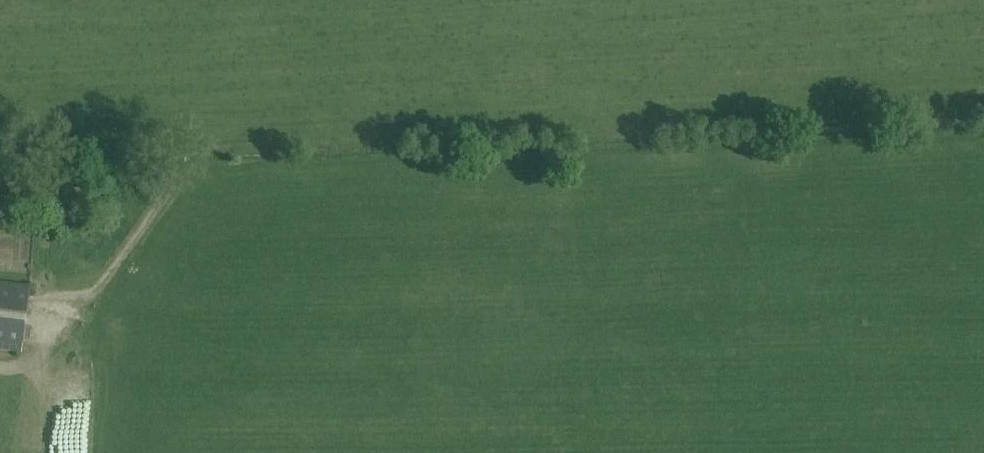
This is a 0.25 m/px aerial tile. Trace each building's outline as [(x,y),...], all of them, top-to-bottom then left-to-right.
[(0,283),(0,352),(21,354),(29,287),(0,283)]
